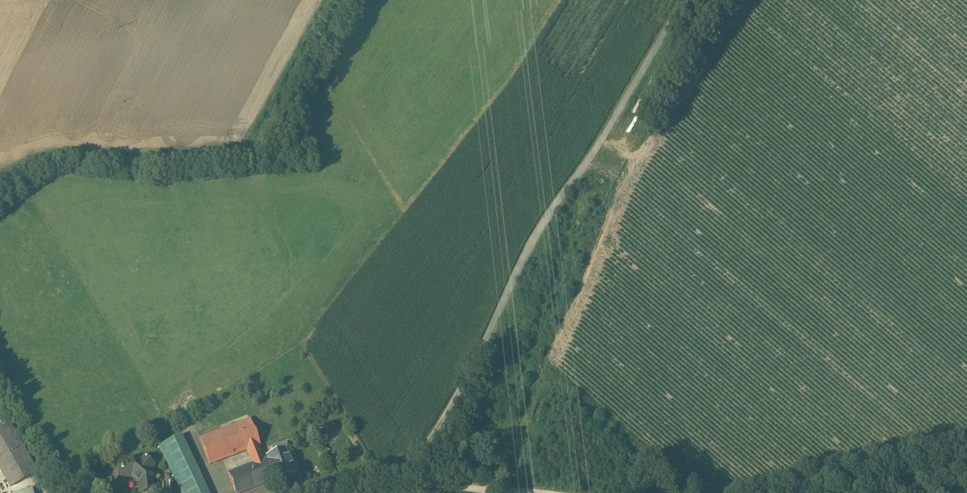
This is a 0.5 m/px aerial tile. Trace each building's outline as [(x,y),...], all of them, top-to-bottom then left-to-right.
[(250,419),(200,439),(210,465),(218,462),(218,461),(247,450),(252,465),(264,460),(258,446),(260,445),(250,419)] [(9,424),(0,429),(0,467),(11,486),(36,472),(9,424)] [(178,438),(159,447),(181,492),(204,492),(178,438)] [(281,444),(271,448),(274,454),(283,451),(281,444)] [(274,454),(267,457),(267,459),(276,480),(276,481),(295,474),(288,457),(285,450),(283,451),(274,454)] [(143,465),(138,462),(129,463),(124,469),(124,474),(130,477),(135,477),(144,485),(145,492),(158,492),(156,471),(158,467),(148,459),(143,465)] [(238,470),(229,474),(236,492),(242,492),(276,480),(267,459),(264,460),(252,465),(238,470)]
